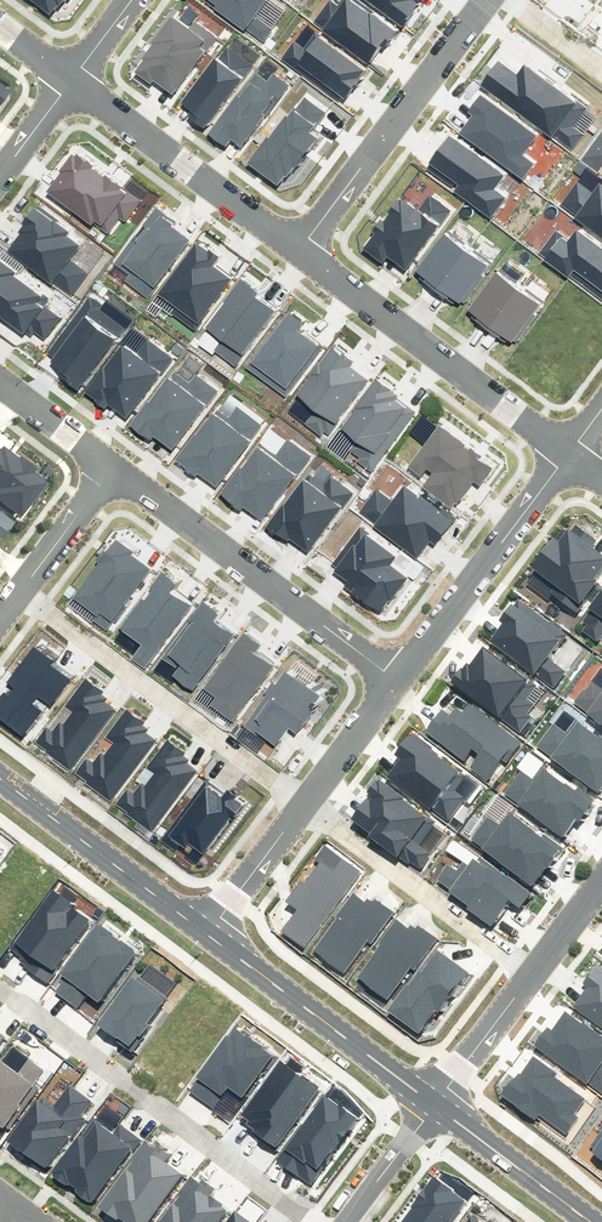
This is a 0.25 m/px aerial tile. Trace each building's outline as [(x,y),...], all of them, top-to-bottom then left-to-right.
[(50,14),(56,6),(58,8),(64,0),(30,0),(50,14)] [(217,4),(214,8),(245,31),(247,28),(264,41),(271,31),(253,18),(266,0),(211,0),(217,4)] [(313,22),(368,63),(381,46),(383,48),(396,31),(354,0),(342,0),(338,6),(329,0),(313,22)] [(402,26),(417,6),(410,0),(367,0),(402,26)] [(171,95),(217,39),(196,21),(189,29),(172,15),(150,43),(152,45),(142,58),(144,60),(135,72),(150,85),(153,81),(171,95)] [(282,60),(339,103),(342,99),(344,101),(360,80),(357,79),(363,72),(315,36),(304,52),(293,44),(282,60)] [(253,66),(229,46),(218,59),(214,56),(177,102),(190,113),(188,116),(203,128),(253,66)] [(288,86),(273,75),(267,83),(256,74),(239,98),(236,96),(207,134),(227,148),(231,142),(241,149),(288,86)] [(9,91),(0,84),(0,104),(9,91)] [(325,113),(304,99),(297,109),(295,108),(289,117),(286,115),(270,138),(267,135),(247,163),(277,184),(284,174),(287,176),(293,168),(296,170),(318,139),(311,134),(325,113)] [(21,517),(48,482),(35,472),(38,469),(22,457),(21,459),(4,447),(2,450),(0,448),(0,501),(21,517)] [(15,522),(0,511),(0,541),(15,522)]
